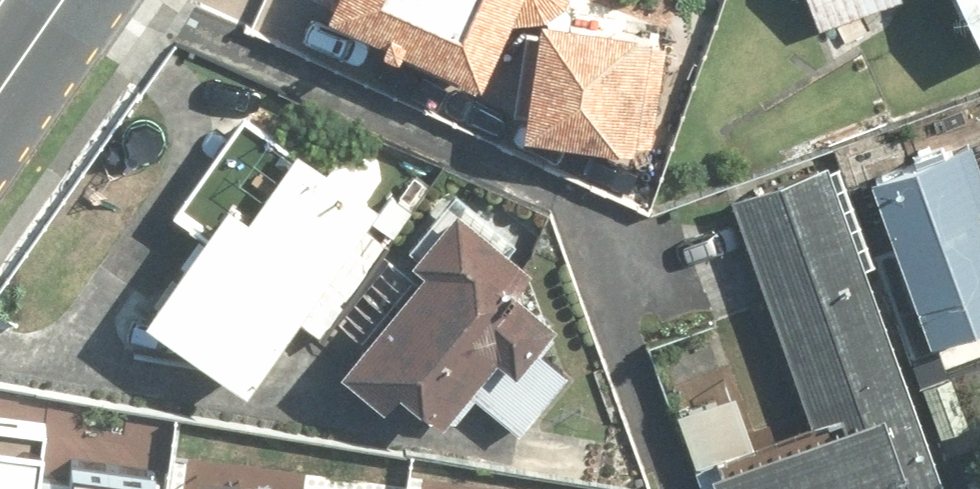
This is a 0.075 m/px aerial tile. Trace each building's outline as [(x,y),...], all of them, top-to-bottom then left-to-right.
[(500,0),(310,0),(299,25),(456,97),(500,0)] [(815,32),(894,0),(802,0),(815,32)] [(979,50),(979,0),(945,0),(970,55),(979,50)] [(650,40),(535,30),(525,146),(640,156),(650,40)] [(366,207),(239,114),(180,195),(206,214),(128,320),(229,394),(366,207)] [(814,157),(712,196),(801,430),(749,450),(728,395),(665,419),(691,488),(921,488),(937,483),(814,157)] [(868,191),(882,232),(860,240),(880,303),(902,296),(918,346),(979,326),(979,198),(967,159),(868,191)] [(525,263),(443,191),(325,325),(342,340),(316,369),(365,411),(380,394),(425,433),(462,391),(513,436),(562,380),(532,353),(550,333),(501,290),(525,263)] [(144,463),(76,455),(74,477),(26,472),(32,425),(0,421),(0,488),(141,488),(144,463)] [(309,479),(308,488),(379,488),(309,479)]
